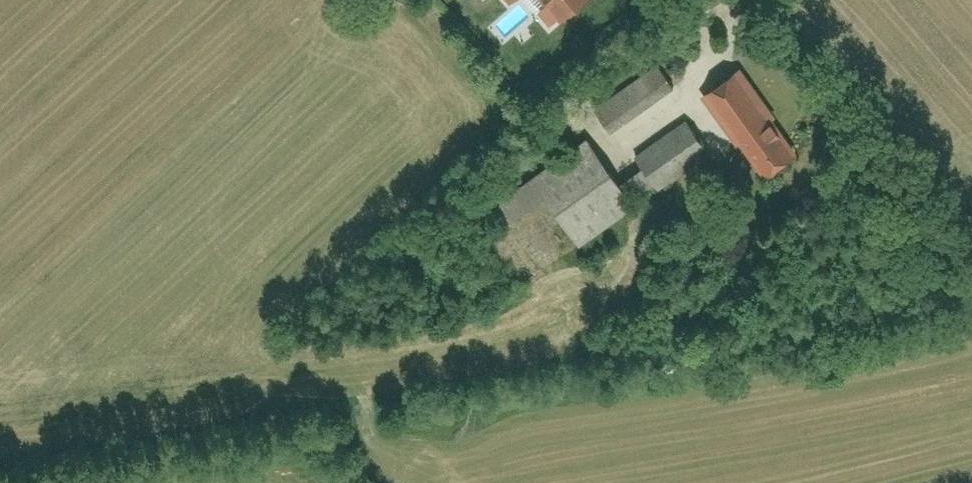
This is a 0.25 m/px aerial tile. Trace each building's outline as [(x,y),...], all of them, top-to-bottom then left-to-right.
[(548,9),(540,16),(551,30),(560,23),(561,25),(594,0),(541,0),(548,9)] [(595,109),(612,134),(675,91),(658,66),(595,109)] [(744,68),(708,95),(770,177),(806,150),(744,68)] [(591,143),(502,203),(515,222),(551,198),(583,246),(636,210),(633,207),(661,188),(663,190),(713,156),(690,123),(640,157),(646,166),(618,184),(591,143)]
